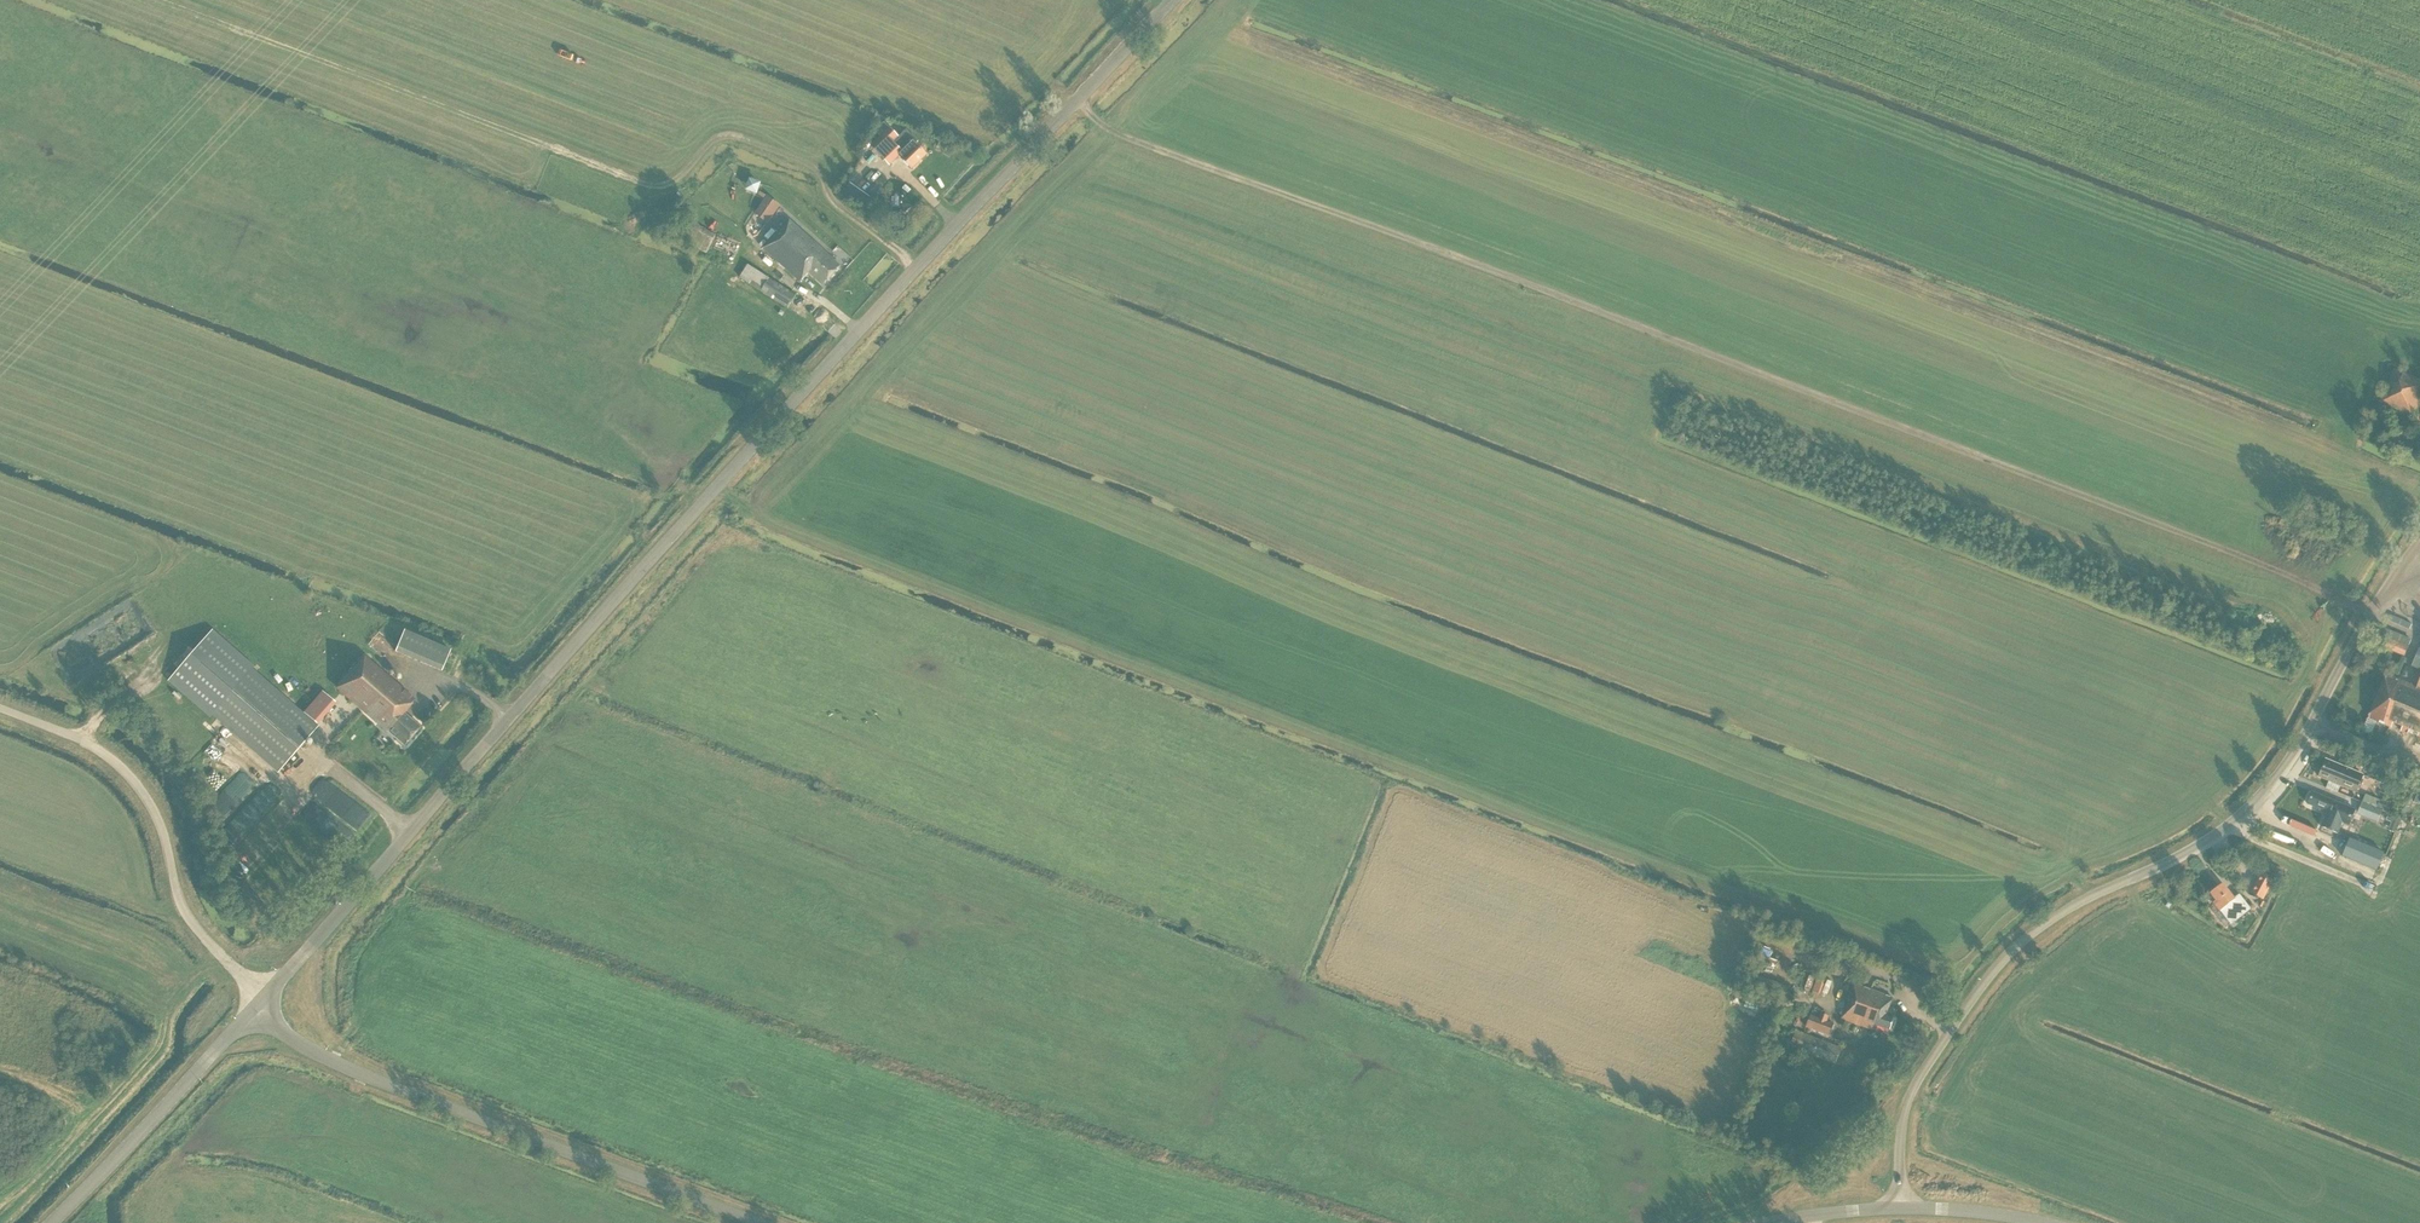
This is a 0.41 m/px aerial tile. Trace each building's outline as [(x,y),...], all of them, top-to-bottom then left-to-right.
[(916,144),(917,144),(918,142),(907,130),(898,138),(884,122),(875,131),(880,137),(870,146),(889,167),(900,155),(903,158),(902,159),(912,170),(927,155),(916,144)] [(784,187),(793,193),(797,186),(788,181),(784,187)] [(876,202),(849,183),(842,194),(869,213),(876,202)] [(767,223),(780,205),(767,196),(754,214),(767,223)] [(722,215),(734,211),(732,204),(720,207),(722,215)] [(698,215),(687,210),(674,237),(707,253),(716,234),(694,224),(698,215)] [(808,273),(822,286),(823,285),(840,265),(790,219),(763,249),(800,282),(808,273)] [(740,278),(788,308),(796,296),(748,265),(740,278)] [(724,266),(720,274),(726,277),(730,269),(724,266)] [(2380,402),(2414,416),(2416,414),(2419,416),(2419,406),(2419,404),(2419,380),(2395,370),(2380,402)] [(2303,599),(2312,603),(2315,594),(2306,591),(2303,599)] [(449,647),(403,628),(394,648),(441,667),(449,647)] [(212,632),(169,681),(210,716),(212,715),(278,773),(318,727),(252,669),(253,667),(212,632)] [(337,688),(403,745),(419,727),(402,713),(413,700),(364,657),(337,688)] [(2389,676),(2370,718),(2380,722),(2419,739),(2419,689),(2389,676)] [(305,710),(316,719),(332,701),(321,691),(305,710)] [(2380,722),(2370,718),(2365,731),(2374,735),(2380,722)] [(2317,777),(2356,793),(2358,788),(2360,789),(2364,780),(2362,780),(2364,774),(2325,759),(2317,777)] [(209,786),(214,792),(232,778),(228,772),(209,786)] [(2355,810),(2347,807),(2312,793),(2308,804),(2328,812),(2322,827),(2338,833),(2343,823),(2349,826),(2351,821),(2352,822),(2355,816),(2353,815),(2355,810)] [(2390,813),(2393,806),(2365,794),(2357,814),(2372,820),(2377,807),(2390,813)] [(2394,832),(2400,819),(2388,814),(2386,820),(2391,822),(2388,830),(2394,832)] [(2383,853),(2382,853),(2350,840),(2343,856),(2376,870),(2378,864),(2383,853)] [(2250,893),(2264,900),(2274,880),(2260,873),(2250,893)] [(2212,903),(2219,911),(2220,911),(2231,925),(2250,909),(2239,895),(2233,899),(2222,885),(2210,894),(2215,901),(2212,903)] [(1788,986),(1750,973),(1745,988),(1783,1001),(1788,986)] [(1825,981),(1816,978),(1812,991),(1820,994),(1825,981)] [(1854,984),(1842,1018),(1888,1035),(1889,1032),(1897,1010),(1890,1007),(1893,999),(1854,984)] [(1821,1013),(1819,1019),(1810,1016),(1806,1027),(1828,1036),(1833,1025),(1827,1022),(1830,1016),(1821,1013)] [(1790,1047),(1835,1064),(1841,1048),(1796,1031),(1790,1047)]
